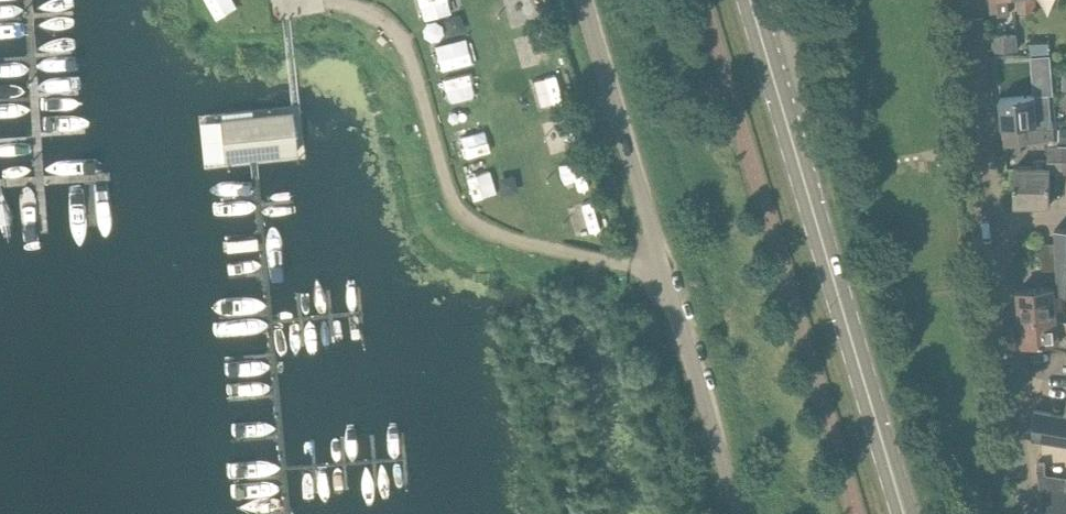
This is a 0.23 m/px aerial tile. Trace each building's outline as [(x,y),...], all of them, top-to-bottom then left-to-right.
[(217,16),(236,6),(233,0),(209,0),(217,16)] [(464,8),(461,0),(421,0),(426,19),(464,8)] [(534,14),(531,0),(509,0),(513,17),(534,14)] [(1009,0),(992,0),(993,15),(1010,14),(1009,10),(1009,0)] [(1019,13),(1037,12),(1036,0),(1018,0),(1019,9),(1019,13)] [(528,65),(550,57),(542,32),(520,39),(528,65)] [(468,35),(437,45),(445,70),(476,60),(468,35)] [(995,52),(1018,51),(1017,35),(994,36),(995,52)] [(475,73),(448,74),(449,98),(476,97),(475,73)] [(555,79),(537,85),(544,107),(562,101),(555,79)] [(1049,141),(1056,140),(1055,130),(1054,130),(1053,125),(1052,123),(1049,96),(1037,97),(1001,99),(1005,145),(1021,144),(1049,141)] [(293,112),(220,120),(224,163),(298,156),(293,112)] [(1051,173),(1064,173),(1064,163),(1063,163),(1063,146),(1058,145),(1059,140),(1056,140),(1049,141),(1048,161),(1034,161),(1034,168),(1015,168),(1015,205),(1051,206),(1051,173)] [(1021,144),(1005,145),(1006,156),(1023,154),(1021,144)] [(476,198),(500,192),(494,169),(470,175),(476,198)] [(1055,230),(1056,244),(1058,271),(1059,294),(1065,295),(1065,229),(1055,230)] [(1056,244),(1042,245),(1043,271),(1058,271),(1056,244)] [(1065,321),(1065,313),(1058,311),(1056,288),(1019,292),(1021,321),(1047,320),(1047,327),(1058,326),(1058,319),(1065,321)] [(1062,342),(1061,335),(1065,337),(1065,321),(1058,319),(1058,326),(1047,327),(1047,320),(1021,321),(1024,346),(1062,342)] [(1034,411),(1035,438),(1065,444),(1065,417),(1034,411)] [(1048,487),(1045,464),(1037,465),(1045,513),(1048,513),(1065,513),(1065,490),(1048,487)]
